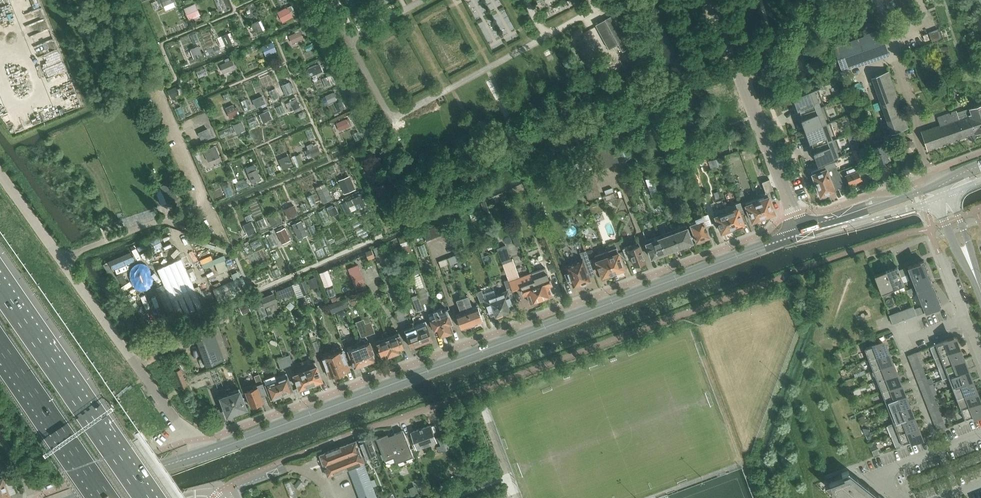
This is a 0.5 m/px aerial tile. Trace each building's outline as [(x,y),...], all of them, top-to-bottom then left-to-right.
[(286,7),(276,13),(282,23),(292,17),(286,7)] [(613,15),(605,19),(622,51),(630,47),(613,15)] [(932,42),(942,38),(938,29),(929,32),(932,42)] [(889,53),(881,31),(834,47),(842,70),(889,53)] [(969,49),(978,45),(976,40),(967,44),(969,49)] [(309,70),(314,83),(324,78),(318,66),(309,70)] [(875,111),(882,109),(891,134),(909,127),(889,71),(871,77),(880,101),(873,104),(875,111)] [(824,104),(818,88),(820,88),(820,87),(793,97),(795,103),(798,102),(799,104),(796,105),(797,108),(800,107),(802,112),(824,104)] [(252,99),(256,108),(267,104),(263,95),(252,99)] [(234,103),(225,107),(231,120),(239,116),(234,103)] [(804,118),(801,119),(803,122),(806,121),(806,124),(804,125),(805,129),(830,120),(824,105),(826,104),(826,103),(824,104),(802,112),(799,113),(800,114),(802,113),(804,118)] [(922,131),(928,150),(933,148),(949,142),(968,136),(969,138),(972,140),(975,139),(976,136),(975,133),(980,131),(980,105),(957,113),(957,111),(938,117),(941,125),(922,131)] [(810,134),(811,137),(808,138),(810,141),(813,140),(814,145),(836,137),(830,121),(832,120),(830,121),(830,120),(805,129),(808,136),(810,134)] [(748,130),(745,122),(739,124),(742,132),(748,130)] [(209,129),(199,133),(202,138),(211,134),(209,129)] [(884,136),(886,143),(893,141),(890,133),(884,136)] [(836,138),(839,137),(838,136),(836,137),(814,145),(811,146),(812,147),(815,146),(816,151),(814,152),(815,155),(818,154),(819,156),(816,157),(818,163),(845,153),(844,153),(842,154),(836,138)] [(884,142),(879,144),(878,140),(873,142),(874,146),(871,147),(878,164),(883,162),(885,163),(887,162),(888,160),(890,159),(884,142)] [(913,152),(916,148),(914,143),(910,141),(905,142),(903,147),(904,151),(909,154),(913,152)] [(215,146),(206,150),(210,161),(219,157),(215,146)] [(614,146),(608,149),(613,164),(619,162),(614,146)] [(608,149),(602,151),(607,166),(613,164),(608,149)] [(602,151),(596,153),(602,168),(607,166),(602,151)] [(596,153),(590,155),(596,170),(602,168),(596,153)] [(718,158),(712,160),(712,162),(714,166),(720,164),(719,160),(718,158)] [(834,162),(811,170),(821,195),(822,196),(829,193),(829,192),(834,190),(834,188),(843,185),(834,162)] [(274,165),(266,168),(269,176),(277,172),(274,165)] [(377,168),(369,171),(372,181),(380,178),(377,168)] [(846,176),(849,184),(862,179),(861,179),(858,171),(859,171),(846,176)] [(593,175),(581,179),(584,186),(596,181),(593,174),(593,175)] [(581,179),(589,200),(600,195),(601,195),(598,188),(586,193),(584,186),(581,179)] [(769,179),(762,182),(766,192),(773,189),(769,179)] [(234,185),(237,191),(248,186),(245,180),(234,185)] [(739,180),(734,181),(737,191),(742,189),(739,180)] [(171,181),(160,186),(167,203),(178,198),(171,181)] [(596,181),(584,186),(586,193),(598,188),(596,181)] [(383,184),(374,187),(379,198),(388,195),(383,184)] [(324,187),(317,191),(323,204),(330,200),(324,187)] [(615,192),(603,196),(606,202),(617,198),(615,192)] [(360,194),(351,198),(357,209),(366,204),(360,194)] [(769,196),(757,200),(763,216),(764,216),(765,218),(770,216),(770,214),(775,212),(769,196)] [(745,202),(746,204),(749,212),(747,213),(748,216),(750,216),(752,221),(757,219),(758,220),(763,218),(762,217),(763,216),(757,200),(756,198),(745,202)] [(738,226),(744,224),(740,214),(744,212),(740,201),(725,207),(733,228),(734,227),(734,229),(739,227),(738,226)] [(714,212),(708,214),(712,224),(718,222),(721,232),(727,230),(727,231),(732,230),(731,228),(733,228),(725,207),(714,211),(714,212)] [(482,210),(470,214),(473,221),(485,216),(482,210)] [(279,213),(268,217),(272,228),(282,225),(279,213)] [(697,221),(691,224),(697,241),(698,240),(699,242),(705,240),(704,238),(709,236),(706,226),(712,224),(708,214),(696,218),(697,221)] [(448,220),(423,231),(428,244),(454,234),(448,220)] [(301,221),(291,225),(296,236),(306,232),(301,221)] [(686,245),(693,242),(687,227),(673,232),(679,248),(679,247),(681,247),(682,248),(685,246),(686,245)] [(673,232),(660,238),(666,253),(667,252),(669,253),(672,252),(672,250),(679,248),(673,232)] [(407,236),(398,239),(402,248),(410,245),(407,236)] [(660,238),(646,243),(652,258),(659,255),(660,256),(663,255),(664,253),(665,253),(666,253),(660,238)] [(606,251),(607,256),(613,272),(614,272),(615,274),(620,272),(619,270),(624,268),(622,261),(627,259),(623,248),(620,241),(615,243),(617,247),(606,251)] [(623,248),(627,259),(631,257),(634,265),(639,263),(641,263),(643,262),(644,261),(645,260),(640,245),(633,247),(632,244),(623,248)] [(505,245),(497,248),(509,280),(512,289),(521,286),(524,295),(527,294),(530,303),(533,302),(535,302),(538,301),(539,300),(541,299),(532,273),(519,278),(513,259),(511,260),(505,245)] [(379,247),(374,249),(378,258),(383,256),(379,247)] [(592,248),(586,251),(588,257),(595,254),(592,248)] [(372,250),(366,252),(368,259),(374,256),(372,250)] [(568,273),(565,274),(568,282),(571,281),(574,287),(581,284),(583,285),(586,283),(587,282),(591,280),(590,277),(595,275),(588,257),(586,251),(586,250),(580,252),(582,259),(566,265),(568,272),(568,273)] [(606,251),(595,255),(596,260),(602,276),(607,275),(608,276),(613,274),(612,273),(613,272),(607,256),(606,251)] [(182,258),(158,269),(181,320),(205,310),(182,258)] [(941,306),(924,260),(908,266),(925,312),(941,306)] [(897,266),(886,270),(893,288),(904,284),(901,276),(899,270),(897,266)] [(905,267),(899,270),(901,276),(908,274),(905,267)] [(545,268),(532,273),(541,299),(544,298),(545,298),(549,297),(550,296),(552,295),(549,286),(552,285),(548,276),(545,268)] [(360,269),(351,273),(357,291),(366,288),(360,269)] [(328,270),(320,273),(326,287),(329,285),(328,282),(332,280),(328,270)] [(874,275),(876,279),(877,283),(881,293),(893,288),(886,270),(876,274),(874,275)] [(235,279),(213,289),(220,303),(249,290),(243,276),(240,277),(238,272),(232,274),(235,279)] [(421,275),(413,278),(417,289),(425,286),(421,275)] [(316,277),(308,280),(311,287),(318,284),(316,277)] [(299,282),(293,284),(298,298),(304,295),(310,293),(305,279),(305,280),(299,282)] [(508,290),(496,294),(503,313),(504,313),(506,313),(508,312),(509,311),(510,310),(510,309),(514,307),(510,297),(511,297),(508,290),(512,289),(509,280),(505,281),(508,290)] [(292,285),(283,289),(286,296),(295,293),(292,285)] [(425,286),(417,289),(422,304),(430,301),(425,286)] [(369,288),(354,294),(356,299),(371,293),(369,288)] [(482,290),(477,292),(481,302),(485,301),(487,306),(487,305),(491,316),(495,314),(496,316),(497,315),(498,316),(501,315),(502,314),(503,313),(496,294),(494,289),(483,294),(482,290)] [(274,294),(262,298),(264,304),(265,306),(277,302),(274,294)] [(354,294),(348,296),(350,303),(357,300),(356,299),(354,294)] [(418,295),(412,297),(414,303),(417,311),(424,309),(418,295)] [(462,298),(472,324),(482,321),(482,319),(483,319),(478,307),(473,309),(468,296),(462,298)] [(262,298),(253,302),(255,308),(264,304),(262,298)] [(457,300),(461,313),(456,315),(461,327),(462,328),(472,324),(462,298),(457,300)] [(248,304),(241,307),(244,315),(251,312),(248,304)] [(920,306),(914,308),(917,315),(923,312),(920,306)] [(441,308),(437,309),(446,334),(453,331),(450,325),(452,324),(453,324),(447,309),(443,310),(442,308),(441,308)] [(401,309),(395,311),(399,321),(405,319),(401,309)] [(434,314),(429,316),(435,332),(437,331),(439,336),(446,334),(437,309),(433,311),(434,314)] [(372,321),(366,323),(370,334),(376,332),(372,321)] [(415,325),(422,343),(433,339),(426,321),(415,325)] [(366,323),(361,325),(365,336),(370,334),(366,323)] [(196,333),(194,333),(206,365),(208,364),(230,356),(218,325),(196,333)] [(415,325),(404,329),(411,347),(422,343),(415,325)] [(395,336),(388,338),(394,354),(395,353),(397,354),(399,353),(400,351),(401,351),(401,349),(405,348),(399,332),(394,334),(395,336)] [(381,339),(376,340),(382,356),(386,355),(387,356),(388,356),(389,356),(392,355),(393,354),(394,354),(388,338),(382,341),(381,339)] [(936,345),(930,347),(934,358),(958,349),(954,338),(936,345)] [(313,342),(316,351),(321,349),(318,340),(313,342)] [(883,341),(864,348),(869,359),(887,352),(883,341)] [(359,346),(361,350),(366,364),(377,360),(370,342),(359,346)] [(313,344),(308,346),(312,356),(317,354),(313,344)] [(351,345),(347,346),(348,350),(355,368),(366,364),(361,350),(359,346),(353,348),(351,345)] [(342,349),(333,353),(340,374),(341,373),(343,374),(346,373),(346,371),(350,370),(342,349)] [(934,358),(939,369),(962,359),(958,349),(934,358)] [(921,350),(909,355),(913,366),(922,363),(925,361),(921,350)] [(891,363),(887,352),(869,359),(873,370),(891,363)] [(333,353),(322,357),(330,377),(334,376),(336,376),(338,375),(339,374),(340,374),(333,353)] [(290,355),(284,357),(287,366),(293,364),(290,355)] [(284,357),(278,359),(281,369),(287,366),(284,357)] [(948,377),(966,370),(962,359),(939,369),(943,379),(948,377)] [(305,370),(311,384),(312,384),(313,385),(317,384),(317,382),(323,380),(315,361),(304,366),(305,370)] [(895,373),(891,363),(873,370),(877,380),(895,373)] [(929,372),(926,373),(922,363),(913,366),(917,377),(929,372)] [(310,385),(311,384),(305,370),(294,374),(299,389),(305,387),(306,388),(310,386),(310,385)] [(948,377),(953,388),(971,381),(966,370),(948,377)] [(899,384),(895,373),(877,380),(881,391),(899,384)] [(254,388),(246,391),(251,406),(253,406),(254,407),(258,405),(258,404),(264,402),(261,396),(267,394),(263,383),(260,374),(254,376),(257,385),(253,386),(254,388)] [(926,374),(917,377),(921,388),(930,384),(933,383),(931,377),(927,378),(926,374)] [(266,384),(271,399),(277,397),(278,398),(281,397),(281,395),(282,395),(277,380),(275,375),(264,379),(266,384)] [(288,376),(277,380),(282,395),(283,395),(285,396),(288,395),(288,393),(293,391),(288,376)] [(953,388),(957,398),(975,391),(971,381),(953,388)] [(904,395),(899,384),(881,391),(885,402),(904,395)] [(930,384),(921,388),(925,398),(934,395),(930,384)] [(245,409),(245,408),(247,408),(239,388),(219,395),(218,397),(218,398),(226,420),(233,417),(234,417),(232,413),(239,411),(241,412),(245,411),(245,409)] [(957,398),(961,409),(979,402),(975,391),(957,398)] [(908,405),(904,395),(885,402),(890,412),(908,405)] [(938,405),(934,395),(925,398),(930,409),(938,405)] [(980,414),(980,407),(979,402),(961,409),(965,420),(980,414)] [(912,416),(908,405),(890,412),(894,423),(912,416)] [(942,416),(938,405),(930,409),(934,419),(942,416)] [(912,416),(894,423),(888,425),(892,436),(916,426),(912,416)] [(934,419),(938,431),(947,427),(942,416),(934,419)] [(413,435),(409,436),(414,450),(418,448),(436,441),(430,424),(411,431),(413,435)] [(892,436),(897,447),(920,437),(916,426),(892,436)] [(414,456),(403,430),(388,436),(388,434),(376,438),(385,461),(394,457),(396,463),(414,456)] [(359,440),(356,441),(364,462),(367,461),(366,458),(376,454),(369,436),(366,434),(362,436),(361,439),(359,440)] [(438,437),(441,445),(437,447),(439,452),(450,448),(445,434),(438,437)] [(320,455),(328,476),(349,468),(360,497),(377,497),(376,496),(364,463),(364,462),(356,441),(320,455)] [(872,451),(874,456),(880,453),(875,443),(869,445),(871,451),(872,451)] [(879,495),(878,496),(849,473),(843,475),(844,477),(829,482),(831,488),(830,489),(841,497),(883,497),(879,495)] [(11,497),(3,476),(0,477),(0,497),(7,497),(11,497)] [(299,479),(294,485),(299,489),(304,483),(299,479)]
